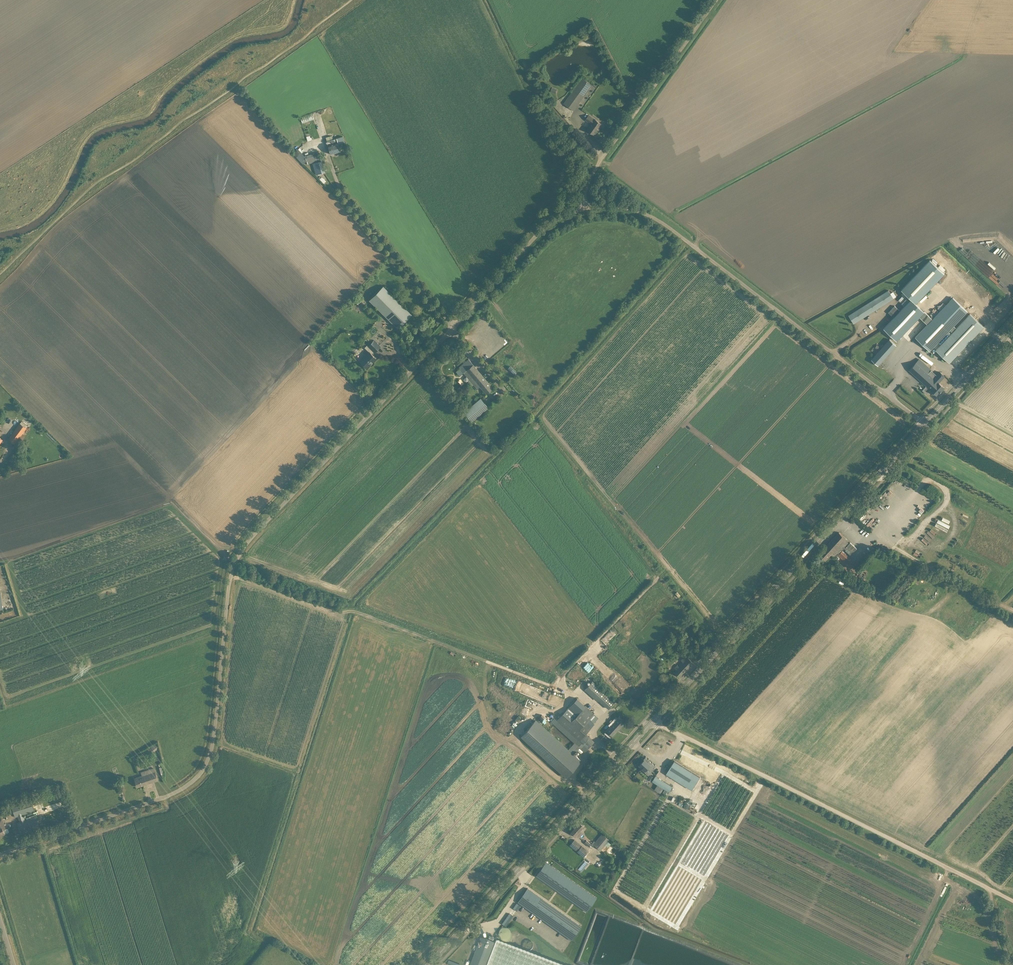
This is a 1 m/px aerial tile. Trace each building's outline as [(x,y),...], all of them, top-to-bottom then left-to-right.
[(574,109),(592,84),(582,77),(575,87),(573,89),(564,102),(574,109)] [(600,128),(603,124),(596,119),(595,119),(589,115),(586,119),(592,124),(588,129),(594,134),(599,127),(600,128)] [(345,141),(344,136),(333,139),(327,141),(328,146),(330,154),(341,151),(338,143),(345,141)] [(321,160),(318,152),(305,156),(300,150),(298,149),(293,153),(303,164),(306,161),(307,164),(321,160)] [(312,163),(316,175),(325,172),(322,160),(312,163)] [(983,257),(986,254),(980,249),(976,253),(991,266),(992,265),(983,257)] [(930,259),(901,290),(912,300),(916,303),(944,273),(930,259)] [(964,281),(967,285),(973,280),(971,276),(964,281)] [(383,285),(369,300),(398,328),(412,314),(383,285)] [(849,315),(848,315),(854,324),(854,323),(853,322),(874,309),(875,310),(880,307),(879,306),(893,297),(894,298),(889,290),(888,290),(849,315)] [(907,299),(909,301),(911,299),(904,292),(901,294),(903,295),(905,297),(907,299)] [(930,350),(950,329),(954,326),(968,311),(953,297),(933,319),(925,312),(920,317),(928,324),(916,336),(930,350)] [(920,317),(925,312),(916,303),(912,300),(884,329),(897,341),(920,317)] [(895,306),(888,312),(893,316),(899,310),(895,306)] [(970,313),(956,328),(954,326),(950,329),(953,332),(949,335),(936,349),(949,362),(984,326),(970,313)] [(369,351),(360,361),(367,368),(376,358),(372,354),(374,351),(375,352),(380,346),(374,340),(366,348),(369,351)] [(890,352),(883,346),(871,359),(878,365),(890,352)] [(468,359),(459,367),(479,390),(481,387),(486,393),(493,388),(468,359)] [(944,388),(944,387),(939,382),(945,376),(940,372),(937,375),(919,359),(909,369),(931,389),(937,395),(940,392),(941,390),(943,389),(944,387),(944,388)] [(463,412),(471,421),(488,407),(480,398),(463,412)] [(15,444),(26,428),(28,425),(22,421),(20,423),(19,423),(8,439),(15,444)] [(839,532),(819,554),(826,561),(832,554),(835,558),(846,547),(844,545),(849,541),(839,532)] [(843,551),(838,556),(847,564),(852,559),(843,551)] [(674,671),(680,677),(694,662),(685,654),(680,659),(681,660),(678,664),(679,665),(679,666),(677,664),(674,667),(676,669),(674,671)] [(599,700),(605,693),(592,681),(585,687),(586,688),(599,700)] [(585,733),(590,728),(594,723),(589,719),(594,713),(584,705),(584,706),(580,710),(571,702),(553,723),(574,742),(568,750),(535,720),(521,735),(566,776),(580,761),(573,754),(579,747),(585,752),(594,741),(585,733)] [(624,722),(623,723),(618,718),(618,717),(605,731),(608,729),(613,734),(611,737),(624,723),(624,722)] [(155,743),(150,747),(154,752),(159,748),(155,743)] [(642,768),(645,770),(648,768),(652,772),(655,769),(654,768),(655,766),(645,757),(644,759),(644,760),(640,765),(643,767),(642,768)] [(686,785),(694,772),(674,760),(666,773),(686,785)] [(134,778),(137,786),(158,779),(154,768),(140,772),(142,775),(134,778)] [(668,790),(670,792),(673,786),(656,776),(652,781),(658,784),(655,789),(661,793),(664,788),(665,789),(663,792),(666,794),(668,790)] [(585,826),(579,821),(570,830),(579,838),(584,833),(581,831),(585,826)] [(603,834),(594,844),(601,850),(609,840),(603,834)] [(574,839),(570,845),(584,856),(588,851),(574,839)] [(536,875),(542,879),(543,878),(542,878),(551,865),(546,861),(536,875)] [(543,878),(548,881),(556,869),(551,865),(542,878),(543,878)] [(561,872),(556,869),(548,881),(553,885),(561,872)] [(561,872),(553,885),(558,888),(566,876),(561,872)] [(558,888),(563,892),(571,880),(566,876),(558,888)] [(576,883),(571,880),(563,892),(568,895),(576,883)] [(573,899),(581,887),(576,883),(568,895),(573,899)] [(573,899),(578,903),(586,890),(581,887),(573,899)] [(523,906),(531,893),(526,889),(517,902),(523,906)] [(591,894),(586,890),(578,903),(583,906),(591,894)] [(528,909),(536,897),(531,893),(523,906),(528,909)] [(583,906),(588,910),(597,898),(591,894),(583,906)] [(533,913),(541,900),(536,897),(528,909),(533,913)] [(546,904),(541,900),(533,913),(538,916),(546,904)] [(546,904),(538,916),(541,919),(550,906),(546,904)] [(550,906),(541,919),(546,922),(555,910),(550,906)] [(546,922),(551,926),(560,913),(555,910),(546,922)] [(509,912),(502,923),(506,926),(513,915),(509,912)] [(556,929),(565,917),(560,913),(551,926),(556,929)] [(556,929),(561,933),(570,920),(565,917),(556,929)] [(575,924),(570,920),(561,933),(566,936),(575,924)] [(575,924),(566,936),(571,940),(580,928),(575,924)] [(512,940),(513,938),(513,937),(512,935),(511,934),(509,932),(508,932),(507,932),(506,932),(505,932),(504,933),(503,934),(501,936),(501,937),(501,938),(501,939),(501,940),(502,941),(503,942),(505,943),(506,944),(507,944),(509,943),(510,943),(511,942),(512,941),(512,940)] [(472,964),(488,964),(496,946),(481,940),(472,964)] [(533,949),(534,947),(534,945),(533,944),(533,943),(532,942),(530,941),(529,941),(528,941),(526,941),(525,941),(525,942),(523,942),(522,944),(522,945),(522,947),(522,948),(522,949),(523,950),(524,951),(526,952),(527,953),(528,953),(530,952),(531,952),(532,951),(533,950),(533,949)] [(497,943),(496,946),(488,964),(555,964),(497,943)]
